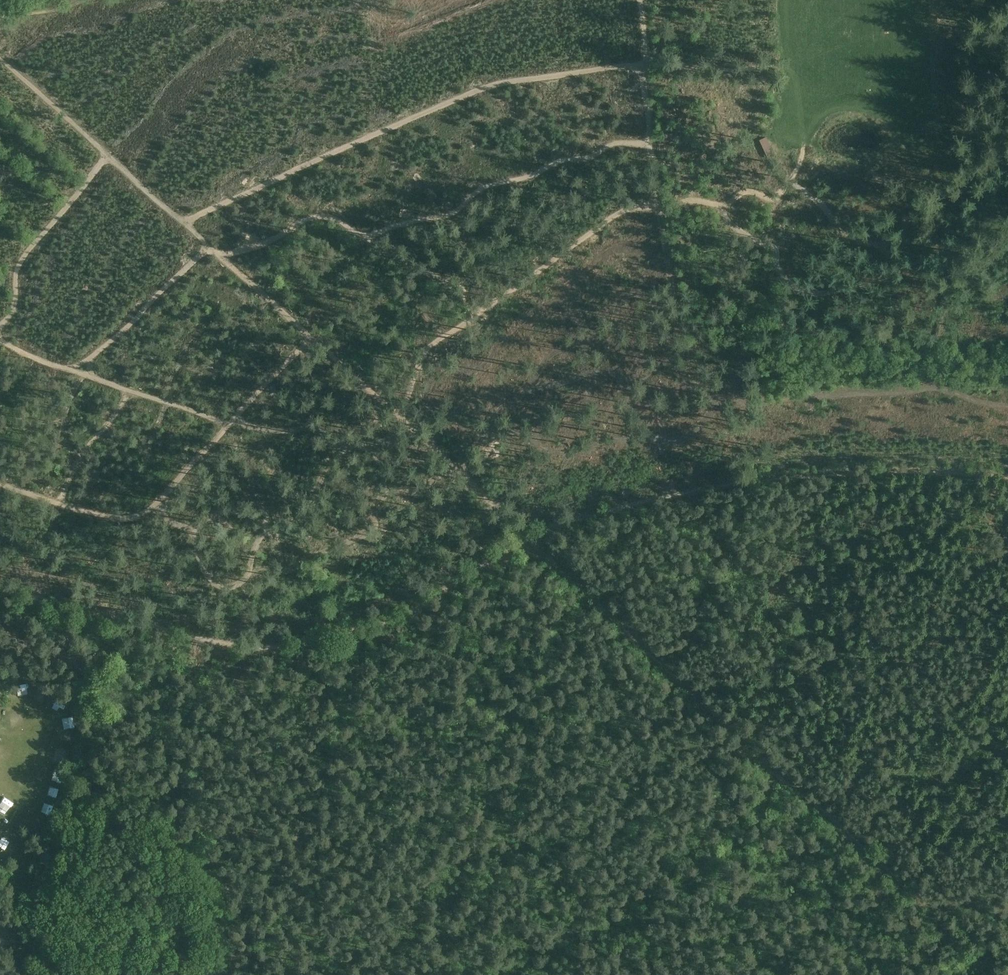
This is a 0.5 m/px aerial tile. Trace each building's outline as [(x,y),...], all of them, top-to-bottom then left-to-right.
[(21,700),(8,703),(11,711),(23,708),(21,700)]
